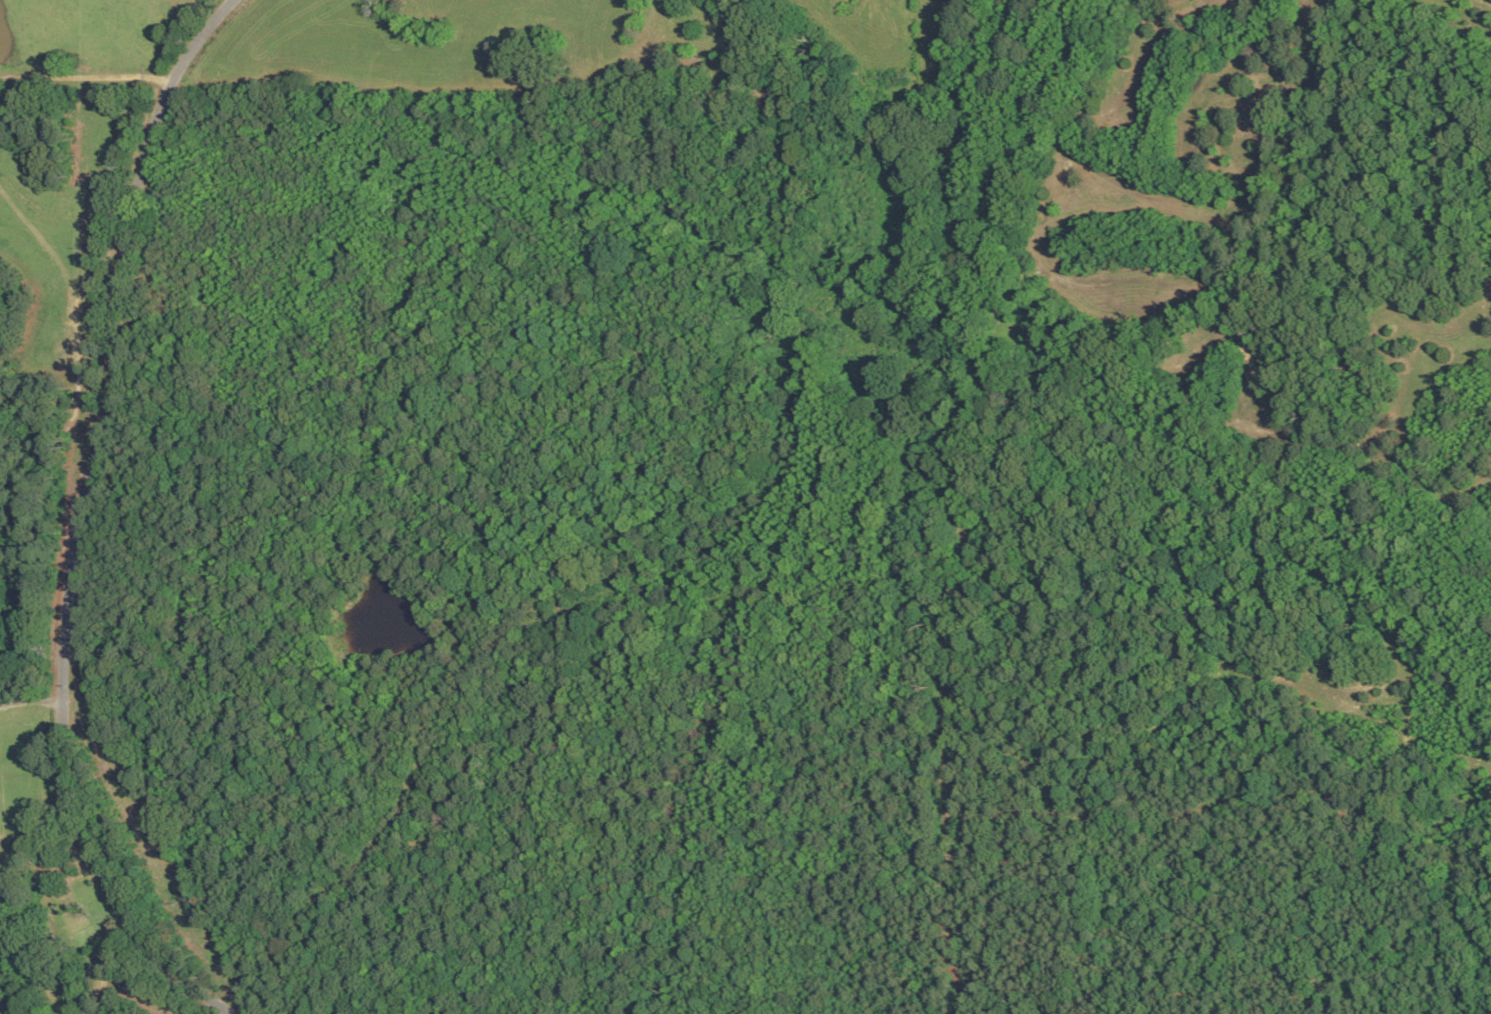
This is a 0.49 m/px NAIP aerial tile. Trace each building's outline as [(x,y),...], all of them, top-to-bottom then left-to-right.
[(385,1),(403,9),(407,0),(386,0),(385,1)] [(74,928),(88,919),(83,910),(68,919),(74,928)]
